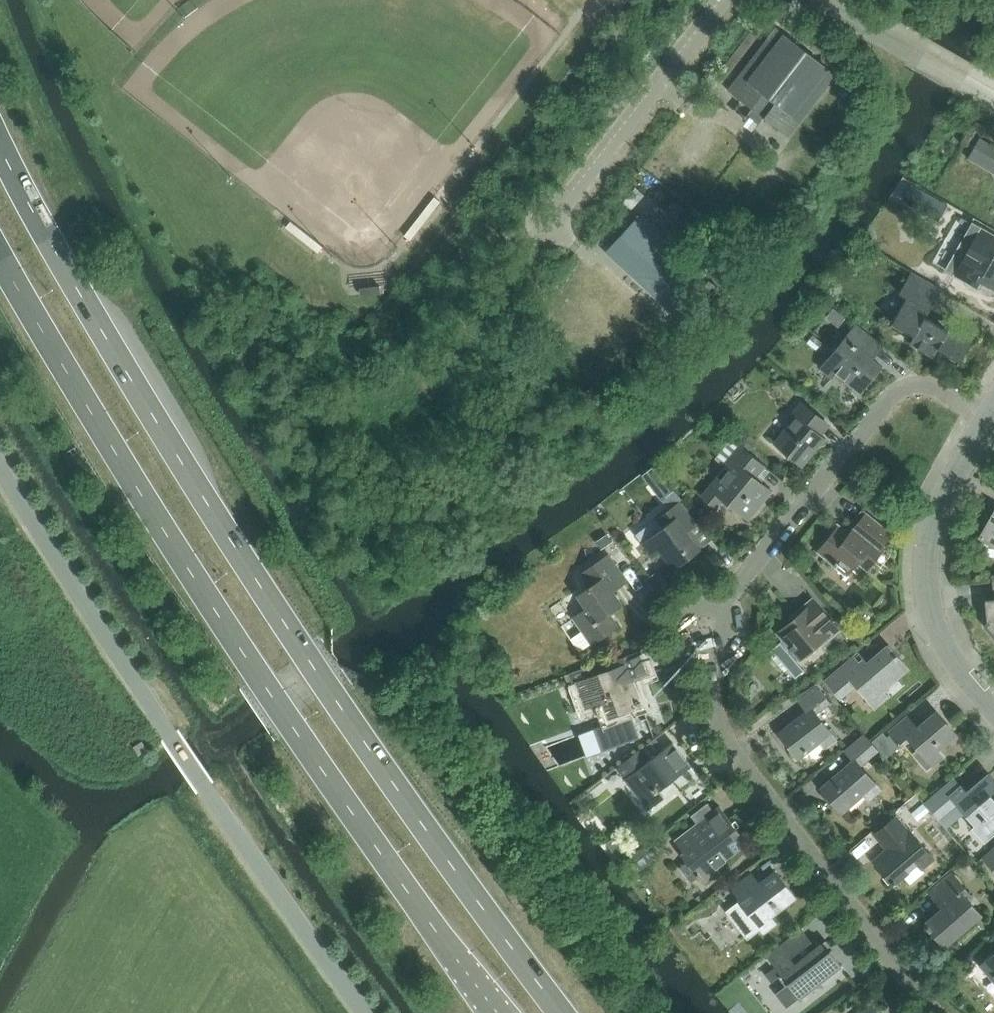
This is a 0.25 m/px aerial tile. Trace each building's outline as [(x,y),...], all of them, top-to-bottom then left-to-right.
[(728,90),(788,136),(836,74),(776,28),(728,90)] [(954,184),(979,199),(993,173),(993,147),(980,138),(954,184)] [(606,254),(672,314),(705,277),(640,217),(606,254)] [(974,276),(993,287),(993,255),(993,236),(973,224),(965,237),(967,238),(960,250),(967,254),(955,275),(970,284),(974,276)] [(914,335),(910,343),(934,357),(939,349),(960,361),(975,335),(952,322),(948,330),(925,317),(941,289),(911,272),(899,293),(907,298),(892,323),(914,335)] [(836,373),(861,393),(882,366),(868,354),(878,342),(855,324),(820,368),(832,378),(836,373)] [(816,432),(824,421),(801,402),(789,418),(792,421),(775,442),(802,465),(824,439),(816,432)] [(703,497),(716,507),(723,499),(748,519),(771,491),(755,478),(765,466),(740,445),(724,465),(727,468),(703,497)] [(653,556),(660,551),(674,569),(700,548),(686,530),(695,523),(679,502),(657,518),(663,527),(642,543),(653,556)] [(847,532),(840,527),(840,526),(839,526),(838,526),(838,527),(837,527),(831,534),(830,533),(822,542),(824,543),(817,551),(836,566),(838,563),(848,572),(857,561),(866,569),(871,563),(884,548),(884,547),(881,545),(891,533),(864,511),(847,532)] [(980,537),(982,538),(981,546),(993,548),(993,512),(991,517),(986,516),(983,531),(980,537)] [(573,617),(591,644),(618,626),(609,612),(622,603),(613,590),(626,581),(608,555),(582,573),(591,586),(578,595),(587,608),(573,617)] [(993,634),(993,580),(992,580),(993,598),(985,599),(987,620),(989,620),(990,621),(986,625),(993,634)] [(839,630),(812,598),(796,612),(798,615),(780,630),(779,632),(780,634),(800,658),(817,644),(820,646),(839,630)] [(863,667),(855,656),(826,681),(840,698),(855,685),(875,708),(888,696),(883,690),(907,669),(897,658),(899,656),(889,645),(863,667)] [(586,707),(601,702),(607,717),(642,704),(632,679),(647,673),(640,652),(606,664),(609,671),(577,682),(586,707)] [(780,733),(798,757),(820,740),(825,747),(835,739),(816,714),(830,703),(815,684),(795,697),(807,712),(780,733)] [(917,728),(907,717),(889,732),(899,744),(908,737),(919,749),(913,754),(927,770),(943,756),(937,750),(956,734),(936,711),(917,728)] [(858,768),(878,751),(863,733),(844,750),(854,761),(822,788),(842,811),(863,792),(869,799),(878,791),(858,768)] [(136,747),(142,755),(149,750),(144,741),(136,747)] [(659,790),(691,766),(672,742),(649,761),(640,749),(616,768),(649,809),(665,797),(659,790)] [(993,833),(993,832),(993,779),(989,773),(967,793),(962,786),(960,787),(952,778),(924,802),(937,817),(955,801),(975,825),(982,820),(993,833)] [(691,815),(698,824),(685,833),(694,845),(682,855),(703,883),(719,871),(716,867),(748,842),(720,807),(714,812),(707,803),(691,815)] [(875,834),(888,849),(874,861),(893,884),(917,863),(922,868),(933,858),(910,830),(908,831),(896,816),(875,834)] [(984,858),(993,869),(993,849),(984,858)] [(795,898),(775,871),(759,883),(751,873),(731,888),(739,898),(738,899),(740,901),(728,910),(748,937),(760,928),(764,933),(776,924),(771,917),(795,898)] [(944,906),(925,923),(945,945),(981,915),(968,900),(972,897),(952,874),(931,891),(944,906)] [(784,974),(789,981),(787,983),(799,998),(842,965),(830,950),(828,951),(822,943),(809,953),(805,947),(812,941),(802,928),(766,955),(782,975),(784,974)] [(979,965),(989,977),(993,974),(993,975),(993,952),(979,965)]
